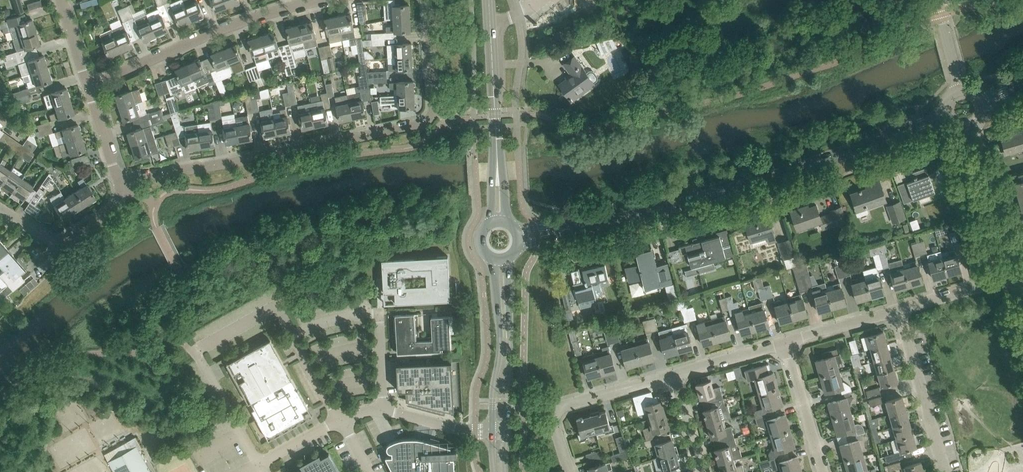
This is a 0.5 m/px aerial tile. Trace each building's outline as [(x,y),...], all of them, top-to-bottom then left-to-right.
[(16,14),(23,12),(20,0),(12,0),(16,14)] [(40,0),(27,4),(28,10),(42,6),(40,0)] [(90,0),(80,3),(82,8),(100,3),(99,0),(92,0),(90,0)] [(147,14),(157,36),(169,31),(162,16),(168,14),(162,0),(155,0),(158,6),(157,6),(158,9),(156,10),(147,14)] [(168,14),(174,11),(180,26),(192,21),(185,6),(183,0),(178,0),(170,3),(169,1),(168,0),(162,0),(168,14)] [(192,21),(204,16),(197,0),(183,0),(185,6),(192,21)] [(212,2),(215,12),(227,7),(225,0),(211,0),(212,2)] [(410,19),(409,5),(395,6),(395,0),(385,0),(384,0),(385,20),(393,19),(393,20),(410,19)] [(132,4),(123,7),(129,19),(133,29),(138,27),(145,42),(157,36),(147,14),(144,8),(136,12),(132,4)] [(123,7),(118,10),(123,22),(129,19),(123,7)] [(2,10),(4,16),(11,14),(9,8),(2,10)] [(338,16),(342,40),(349,38),(349,39),(350,39),(351,45),(357,44),(360,65),(366,64),(363,46),(362,41),(362,40),(362,39),(356,39),(351,13),(338,16)] [(2,29),(3,34),(10,32),(13,39),(36,32),(32,19),(23,22),(21,15),(6,19),(7,21),(5,22),(0,23),(0,30),(2,29)] [(338,16),(325,18),(330,43),(336,42),(336,41),(342,40),(338,16)] [(410,19),(393,20),(393,26),(386,27),(387,33),(411,31),(410,19)] [(312,21),(299,25),(305,48),(312,47),(318,45),(312,21)] [(124,24),(111,29),(121,52),(134,46),(124,24)] [(290,43),(284,45),(287,55),(293,54),(294,58),(307,54),(305,48),(299,25),(286,28),(289,38),(290,43)] [(111,29),(106,32),(100,34),(110,57),(121,52),(111,29)] [(4,62),(27,55),(25,49),(40,45),(36,32),(13,39),(16,52),(2,56),(2,57),(0,58),(0,63),(4,62)] [(274,32),(261,36),(266,52),(269,59),(275,57),(281,55),(281,57),(283,64),(289,63),(287,55),(284,45),(278,47),(274,32)] [(248,40),(252,49),(256,64),(262,62),(269,59),(266,52),(261,36),(248,40)] [(388,58),(395,58),(412,57),(412,43),(387,45),(388,58)] [(236,44),(223,49),(229,65),(230,65),(236,63),(239,70),(245,67),(236,44)] [(330,45),(324,46),(327,59),(329,68),(330,73),(342,69),(342,66),(336,67),(333,57),(330,45)] [(318,47),(321,60),(327,59),(324,46),(318,47)] [(234,74),(230,65),(229,65),(223,49),(211,54),(217,69),(212,72),(213,75),(216,83),(222,96),(224,96),(226,91),(221,79),(234,74)] [(27,55),(4,62),(6,68),(17,64),(21,77),(22,77),(27,75),(48,69),(43,56),(28,61),(27,55)] [(412,57),(395,58),(396,64),(388,65),(389,71),(413,69),(412,57)] [(564,64),(572,75),(560,85),(562,88),(562,90),(566,94),(567,95),(571,101),(594,84),(593,83),(597,81),(598,79),(598,76),(594,72),(592,70),(589,70),(586,73),(574,57),(564,64)] [(200,59),(187,64),(197,87),(210,82),(211,85),(216,83),(213,75),(212,72),(206,74),(200,59)] [(167,80),(161,82),(164,94),(170,92),(171,95),(184,89),(185,92),(197,87),(187,64),(175,69),(178,76),(167,80)] [(359,86),(347,88),(348,95),(353,119),(366,116),(364,106),(362,101),(371,99),(370,88),(369,82),(368,78),(367,72),(366,64),(360,65),(362,75),(358,75),(359,86)] [(257,65),(251,68),(255,79),(261,77),(257,65)] [(246,70),(250,81),(255,79),(251,68),(246,70)] [(11,93),(15,99),(28,95),(38,91),(36,86),(51,81),(48,69),(27,75),(22,77),(24,82),(26,82),(27,83),(24,84),(26,89),(11,93)] [(398,89),(398,95),(398,96),(414,95),(414,81),(390,83),(390,89),(398,89)] [(161,82),(154,84),(159,96),(164,94),(161,82)] [(286,84),(288,92),(291,105),(297,104),(293,82),(286,84)] [(326,84),(328,93),(329,97),(334,95),(332,83),(326,84)] [(52,100),(54,106),(70,101),(66,88),(43,96),(45,102),(52,100)] [(116,96),(120,109),(136,104),(136,103),(142,101),(140,95),(141,94),(139,88),(116,96)] [(268,90),(261,91),(263,99),(269,98),(268,90)] [(259,91),(249,93),(253,112),(259,111),(257,99),(261,98),(259,91)] [(288,92),(283,93),(285,106),(291,105),(288,92)] [(243,101),(246,100),(248,113),(253,112),(249,93),(241,95),(243,101)] [(322,100),(310,103),(315,127),(328,124),(325,108),(331,107),(329,97),(328,93),(321,94),(322,100)] [(28,95),(15,99),(18,104),(30,100),(28,95)] [(335,98),(338,112),(340,121),(353,119),(348,95),(341,97),(335,98)] [(381,104),(391,103),(391,109),(415,107),(414,95),(398,96),(398,95),(380,96),(381,104)] [(166,98),(171,113),(178,111),(174,96),(166,98)] [(219,101),(213,103),(216,120),(222,119),(222,116),(220,105),(225,104),(224,100),(219,101)] [(70,101),(54,106),(56,113),(49,115),(51,121),(74,114),(70,101)] [(204,108),(208,107),(210,121),(216,120),(213,103),(203,105),(204,108)] [(298,106),(300,120),(303,130),(315,127),(310,103),(298,106)] [(124,121),(146,114),(144,108),(138,110),(136,104),(120,109),(124,121)] [(150,113),(146,114),(148,120),(162,116),(164,116),(162,109),(161,109),(150,113)] [(281,117),(274,119),(277,135),(290,132),(286,109),(279,110),(281,117)] [(172,116),(176,131),(178,138),(184,136),(186,135),(185,127),(185,126),(181,125),(177,112),(171,114),(172,116)] [(260,114),(263,127),(265,137),(277,135),(274,119),(267,120),(266,113),(260,114)] [(243,116),(235,118),(235,119),(239,142),(252,140),(251,130),(248,115),(243,116)] [(223,121),(225,134),(227,144),(239,142),(235,119),(223,121)] [(49,121),(37,125),(38,131),(51,127),(49,121)] [(211,123),(197,125),(201,148),(214,146),(211,123)] [(55,132),(57,138),(59,145),(82,138),(78,125),(55,132)] [(128,133),(132,146),(155,139),(152,130),(154,129),(153,125),(150,126),(128,133)] [(197,125),(185,127),(186,135),(188,150),(201,148),(197,125)] [(51,127),(38,131),(35,132),(37,138),(53,133),(51,127)] [(174,146),(172,140),(178,138),(176,131),(165,135),(169,147),(174,146)] [(1002,136),(1006,150),(1015,148),(1016,151),(1022,149),(1022,133),(1016,135),(1015,132),(1011,133),(1011,132),(1009,132),(1009,134),(1002,136)] [(0,139),(0,142),(10,149),(16,140),(12,138),(5,133),(0,139)] [(82,138),(59,145),(54,147),(57,158),(63,156),(63,157),(86,150),(82,138)] [(155,139),(132,146),(135,158),(159,151),(155,139)] [(26,140),(23,145),(27,148),(24,152),(32,158),(35,154),(32,152),(36,147),(26,140)] [(27,148),(23,145),(17,153),(21,156),(24,152),(27,148)] [(87,154),(75,158),(71,159),(73,166),(77,165),(77,166),(89,162),(87,154)] [(45,168),(48,164),(40,158),(37,162),(45,168)] [(0,163),(0,184),(1,184),(0,185),(0,186),(11,171),(10,170),(3,166),(6,161),(3,159),(0,163)] [(89,162),(77,166),(79,171),(91,167),(89,162)] [(0,186),(1,185),(4,187),(2,191),(10,196),(22,178),(22,179),(25,175),(13,167),(10,170),(11,171),(0,186)] [(913,179),(897,185),(904,203),(927,195),(925,188),(932,185),(930,179),(935,177),(934,172),(928,174),(926,167),(910,173),(913,179)] [(40,185),(46,189),(49,184),(52,186),(54,182),(49,173),(40,185)] [(22,178),(10,196),(17,201),(20,197),(23,200),(20,203),(21,204),(24,199),(32,188),(31,188),(33,186),(22,179),(22,178)] [(81,188),(75,192),(84,206),(95,199),(82,178),(77,181),(81,188)] [(859,191),(851,194),(854,203),(855,205),(853,206),(857,217),(869,213),(866,206),(886,199),(882,189),(879,180),(869,183),(870,187),(861,190),(861,189),(859,190),(859,191)] [(1019,197),(1022,196),(1022,181),(1015,184),(1019,197)] [(32,188),(24,199),(29,202),(39,188),(39,187),(36,191),(32,188)] [(29,202),(24,210),(34,217),(40,210),(34,206),(40,197),(41,195),(44,191),(39,188),(29,202)] [(61,192),(55,196),(49,199),(51,201),(50,201),(51,203),(51,202),(63,220),(73,213),(65,199),(61,192)] [(75,192),(65,199),(73,213),(84,206),(75,192)] [(887,205),(893,223),(905,219),(899,201),(887,205)] [(791,211),(794,220),(797,226),(804,223),(806,226),(820,221),(823,228),(834,224),(830,214),(820,218),(816,205),(801,210),(800,207),(791,211)] [(831,210),(834,220),(836,224),(846,220),(842,207),(831,210)] [(774,219),(774,226),(774,236),(784,235),(784,218),(774,219)] [(909,221),(913,231),(921,229),(917,219),(909,221)] [(746,224),(749,234),(751,240),(766,236),(768,242),(775,240),(769,220),(759,223),(758,221),(758,220),(746,224)] [(958,231),(960,239),(967,237),(964,229),(958,231)] [(685,245),(688,255),(691,267),(734,255),(727,230),(716,233),(717,236),(702,241),(701,237),(693,239),(694,243),(685,245)] [(959,244),(956,231),(949,233),(953,245),(959,244)] [(8,249),(6,247),(8,245),(1,238),(0,239),(0,257),(1,256),(8,249)] [(784,259),(787,268),(798,264),(790,238),(777,242),(783,260),(784,259)] [(917,243),(920,254),(927,252),(923,240),(917,242),(917,243)] [(917,243),(917,242),(911,244),(915,256),(920,254),(917,243)] [(0,257),(0,267),(3,271),(0,273),(0,274),(10,265),(17,259),(8,249),(1,256),(0,257)] [(679,249),(667,252),(671,264),(683,261),(679,249)] [(626,268),(629,278),(629,280),(642,277),(645,288),(671,282),(665,259),(666,265),(656,267),(651,250),(636,254),(639,265),(626,268)] [(949,256),(942,258),(947,275),(960,271),(960,272),(961,271),(955,250),(948,252),(949,256)] [(884,251),(878,253),(883,268),(888,267),(895,290),(896,290),(896,289),(909,286),(904,269),(901,259),(888,263),(884,251)] [(940,251),(927,255),(934,279),(947,275),(942,258),(940,251)] [(797,256),(803,261),(807,256),(800,252),(797,256)] [(876,267),(863,270),(864,275),(870,297),(883,293),(884,294),(884,293),(877,270),(883,268),(878,253),(872,255),(876,267)] [(382,259),(384,304),(395,303),(450,300),(448,256),(382,259)] [(23,266),(25,264),(19,257),(17,259),(10,265),(0,274),(0,275),(7,284),(0,291),(0,295),(3,299),(24,280),(19,274),(25,269),(23,266)] [(911,267),(904,269),(909,286),(922,282),(922,283),(922,282),(916,261),(910,263),(911,267)] [(850,275),(847,262),(840,264),(844,276),(850,275)] [(605,264),(588,268),(596,297),(602,296),(598,280),(608,277),(605,264)] [(840,264),(835,266),(838,278),(844,276),(840,264)] [(800,292),(806,290),(802,275),(799,265),(793,267),(800,292)] [(578,302),(588,299),(596,297),(588,268),(588,266),(571,270),(578,302)] [(807,268),(800,270),(806,290),(812,288),(819,312),(819,311),(832,308),(826,286),(825,282),(818,284),(812,286),(807,268)] [(851,279),(854,291),(857,301),(858,301),(858,300),(870,297),(864,275),(851,279)] [(25,285),(29,290),(34,285),(30,280),(25,285)] [(674,283),(664,286),(668,300),(678,298),(674,283)] [(839,283),(826,286),(832,308),(845,304),(845,305),(846,304),(839,283)] [(769,284),(763,286),(767,298),(773,297),(769,284)] [(763,286),(757,288),(761,300),(767,298),(763,286)] [(572,312),(567,291),(561,292),(566,313),(572,312)] [(787,298),(788,302),(793,319),(806,315),(807,316),(807,315),(801,294),(787,298)] [(731,295),(725,297),(728,310),(734,308),(736,312),(742,334),(742,333),(755,330),(749,309),(740,311),(737,301),(733,302),(731,295)] [(725,297),(719,298),(722,311),(728,310),(725,297)] [(678,300),(681,310),(687,308),(684,299),(678,300)] [(774,301),(777,313),(780,323),(781,323),(780,322),(793,319),(788,302),(781,304),(780,300),(774,301)] [(750,308),(749,309),(755,330),(768,326),(769,326),(762,305),(762,302),(749,305),(750,308)] [(693,306),(687,308),(690,320),(696,319),(693,306)] [(687,308),(681,310),(684,322),(690,320),(687,308)] [(395,315),(396,334),(418,333),(417,315),(418,315),(418,314),(395,315)] [(449,316),(431,317),(432,334),(450,333),(449,316)] [(717,318),(710,320),(712,324),(716,341),(730,337),(727,328),(724,316),(717,318)] [(655,317),(649,319),(652,331),(658,330),(655,317)] [(649,319),(643,320),(646,333),(652,331),(649,319)] [(697,323),(701,335),(703,345),(704,345),(704,344),(716,341),(712,324),(710,320),(697,323)] [(672,328),(671,328),(678,352),(691,348),(692,348),(689,339),(686,327),(685,324),(672,328)] [(616,328),(610,330),(614,342),(619,341),(616,328)] [(658,332),(659,334),(665,356),(666,356),(666,355),(678,352),(671,328),(658,332)] [(610,330),(604,332),(607,344),(614,342),(610,330)] [(867,336),(871,349),(887,344),(883,331),(867,336)] [(418,333),(396,334),(396,335),(392,335),(393,350),(397,350),(397,353),(433,351),(432,337),(418,338),(418,333)] [(450,333),(432,334),(432,337),(433,351),(451,350),(450,333)] [(647,338),(634,342),(640,363),(653,359),(653,360),(654,359),(647,338)] [(849,341),(852,351),(853,354),(859,352),(855,339),(849,341)] [(578,340),(572,342),(576,356),(582,354),(578,340)] [(227,364),(248,401),(291,378),(270,341),(263,345),(263,344),(229,362),(231,365),(229,366),(227,363),(227,364)] [(621,345),(624,357),(627,367),(627,366),(640,363),(634,342),(633,342),(634,346),(628,348),(627,344),(621,345)] [(887,344),(871,349),(874,361),(890,356),(887,344)] [(602,350),(595,353),(596,357),(602,374),(615,370),(608,346),(602,348),(602,350)] [(820,374),(820,376),(831,374),(838,371),(836,364),(842,362),(839,354),(838,355),(836,349),(822,353),(824,358),(816,361),(818,367),(822,366),(824,373),(820,374)] [(595,353),(589,355),(582,357),(588,378),(602,374),(596,357),(595,353)] [(890,356),(874,361),(878,374),(894,369),(890,356)] [(396,364),(398,390),(406,390),(406,399),(417,402),(454,411),(451,361),(396,364)] [(771,380),(775,379),(773,372),(771,373),(769,364),(744,371),(747,381),(755,378),(760,394),(765,392),(778,388),(777,386),(773,387),(771,380)] [(858,366),(853,367),(856,378),(861,376),(858,366)] [(894,369),(878,374),(882,386),(898,382),(894,369)] [(831,374),(820,376),(821,379),(825,378),(827,385),(823,387),(825,393),(833,391),(834,395),(851,390),(850,386),(843,381),(841,382),(838,371),(831,374)] [(291,378),(248,401),(249,404),(251,402),(255,408),(252,410),(267,437),(306,416),(303,411),(308,408),(292,378),(291,378)] [(703,404),(723,398),(720,386),(713,388),(711,380),(696,385),(700,399),(705,397),(707,403),(703,404)] [(879,387),(866,391),(868,396),(881,393),(879,387)] [(779,391),(778,388),(765,392),(760,394),(764,408),(756,410),(754,414),(755,417),(762,416),(769,413),(776,411),(775,407),(783,405),(781,398),(777,400),(775,392),(779,391)] [(832,416),(832,419),(841,416),(850,414),(847,404),(850,403),(853,398),(852,396),(850,397),(848,392),(851,391),(851,390),(834,395),(836,400),(828,403),(830,409),(834,408),(836,415),(832,416)] [(647,392),(633,396),(638,414),(647,412),(649,419),(665,414),(661,401),(654,402),(653,397),(649,398),(647,392)] [(882,396),(869,400),(871,406),(884,402),(882,396)] [(886,401),(890,414),(906,409),(902,397),(886,401)] [(723,398),(703,404),(703,405),(707,403),(708,409),(703,411),(704,415),(704,417),(705,417),(707,424),(722,420),(731,417),(728,405),(725,406),(723,398)] [(906,409),(890,414),(893,426),(909,422),(906,409)] [(606,411),(591,415),(596,432),(604,430),(605,434),(615,431),(613,424),(610,425),(606,411)] [(769,413),(762,416),(755,417),(757,426),(765,428),(769,427),(772,436),(790,431),(789,428),(785,429),(783,422),(787,421),(785,414),(778,417),(776,411),(769,413)] [(644,440),(644,441),(664,435),(662,430),(669,428),(665,414),(649,419),(651,426),(643,428),(646,440),(644,440)] [(841,416),(832,419),(833,422),(837,420),(839,428),(835,429),(837,435),(845,433),(846,437),(860,433),(865,432),(863,427),(863,426),(862,425),(860,424),(857,423),(856,423),(854,424),(854,425),(850,414),(841,416)] [(580,441),(589,438),(590,438),(588,434),(596,432),(591,415),(576,419),(580,433),(578,434),(580,441)] [(722,420),(707,424),(711,438),(717,437),(718,442),(714,443),(714,444),(734,438),(731,426),(725,428),(722,420)] [(869,422),(872,433),(877,431),(874,420),(869,422)] [(909,422),(893,426),(897,439),(913,434),(909,422)] [(768,459),(782,455),(788,453),(787,449),(795,447),(793,440),(789,442),(787,434),(791,433),(790,431),(772,436),(774,444),(768,454),(769,459),(768,459)] [(877,431),(872,433),(875,443),(880,442),(877,431)] [(844,458),(845,461),(862,456),(858,440),(862,439),(860,433),(846,437),(848,442),(840,445),(842,451),(846,450),(848,457),(844,458)] [(664,435),(644,441),(646,447),(655,445),(659,457),(676,452),(672,439),(668,440),(667,434),(664,435)] [(913,434),(897,439),(900,451),(884,456),(886,462),(913,455),(911,449),(916,447),(913,434)] [(616,437),(621,453),(628,450),(627,446),(625,440),(624,438),(623,435),(616,437)] [(104,454),(108,461),(114,471),(151,471),(139,450),(142,448),(135,437),(127,442),(104,454)] [(734,438),(714,444),(718,443),(720,448),(714,450),(716,454),(715,454),(716,456),(718,464),(734,459),(742,457),(739,448),(738,449),(734,438)] [(389,444),(388,444),(388,445),(387,446),(387,447),(387,448),(387,449),(387,450),(388,450),(388,451),(389,452),(390,452),(391,452),(392,452),(392,456),(386,457),(386,458),(389,457),(389,458),(388,458),(388,463),(393,463),(394,471),(452,471),(451,457),(457,457),(457,450),(451,450),(451,448),(451,447),(439,444),(439,441),(435,440),(434,444),(429,443),(430,441),(423,439),(423,441),(417,440),(411,440),(406,440),(400,441),(395,442),(389,444)] [(160,449),(151,455),(155,463),(165,457),(160,449)] [(588,462),(604,458),(601,450),(586,454),(588,462)] [(630,457),(628,450),(621,453),(612,455),(614,461),(630,457)] [(659,457),(662,469),(656,471),(676,471),(677,471),(676,466),(679,465),(676,452),(659,457)] [(320,454),(300,465),(301,466),(302,468),(295,471),(339,471),(329,453),(321,458),(320,455),(320,454)] [(770,459),(773,470),(781,468),(782,471),(802,471),(801,470),(797,471),(795,464),(799,463),(797,457),(790,459),(788,453),(782,455),(774,458),(770,459)] [(845,461),(845,464),(850,462),(852,470),(847,471),(848,471),(876,471),(874,468),(867,470),(862,456),(845,461)] [(718,464),(721,471),(744,471),(742,465),(736,467),(734,459),(718,464)] [(889,470),(902,467),(900,461),(887,465),(889,470)] [(597,465),(595,466),(589,468),(590,471),(609,471),(609,469),(613,468),(611,462),(597,466),(597,465)] [(906,471),(924,471),(921,462),(904,467),(906,471)]
